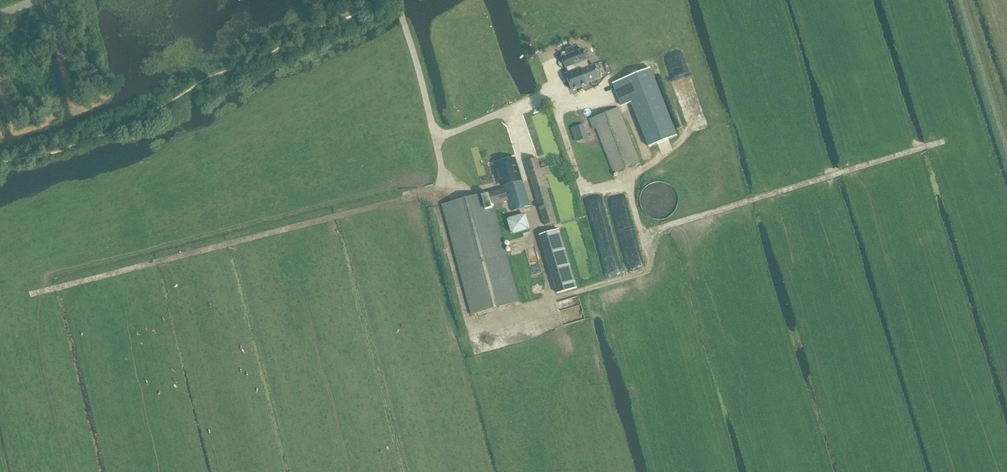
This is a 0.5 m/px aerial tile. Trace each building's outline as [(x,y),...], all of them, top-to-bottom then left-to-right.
[(600,78),(595,65),(589,67),(586,60),(587,60),(583,50),(574,53),(572,48),(566,50),(569,56),(563,58),(562,58),(566,68),(567,68),(569,74),(566,75),(566,74),(566,75),(572,91),(573,91),(587,85),(587,83),(600,78)] [(650,69),(613,84),(622,106),(631,103),(649,147),(677,136),(650,69)] [(590,119),(594,130),(597,129),(614,174),(641,163),(619,108),(590,119)] [(572,129),(576,142),(588,137),(584,125),(572,129)] [(505,186),(520,181),(514,159),(496,165),(498,171),(497,171),(500,181),(501,180),(503,186),(505,186)] [(548,176),(551,175),(549,167),(541,169),(538,159),(527,163),(546,226),(557,223),(544,177),(548,176)] [(506,188),(442,205),(472,316),(520,303),(495,205),(510,201),(514,213),(530,207),(522,180),(520,181),(505,186),(505,187),(506,188)] [(509,220),(513,235),(529,230),(525,215),(509,220)] [(557,231),(540,236),(557,290),(558,295),(575,290),(573,285),(557,231)]
